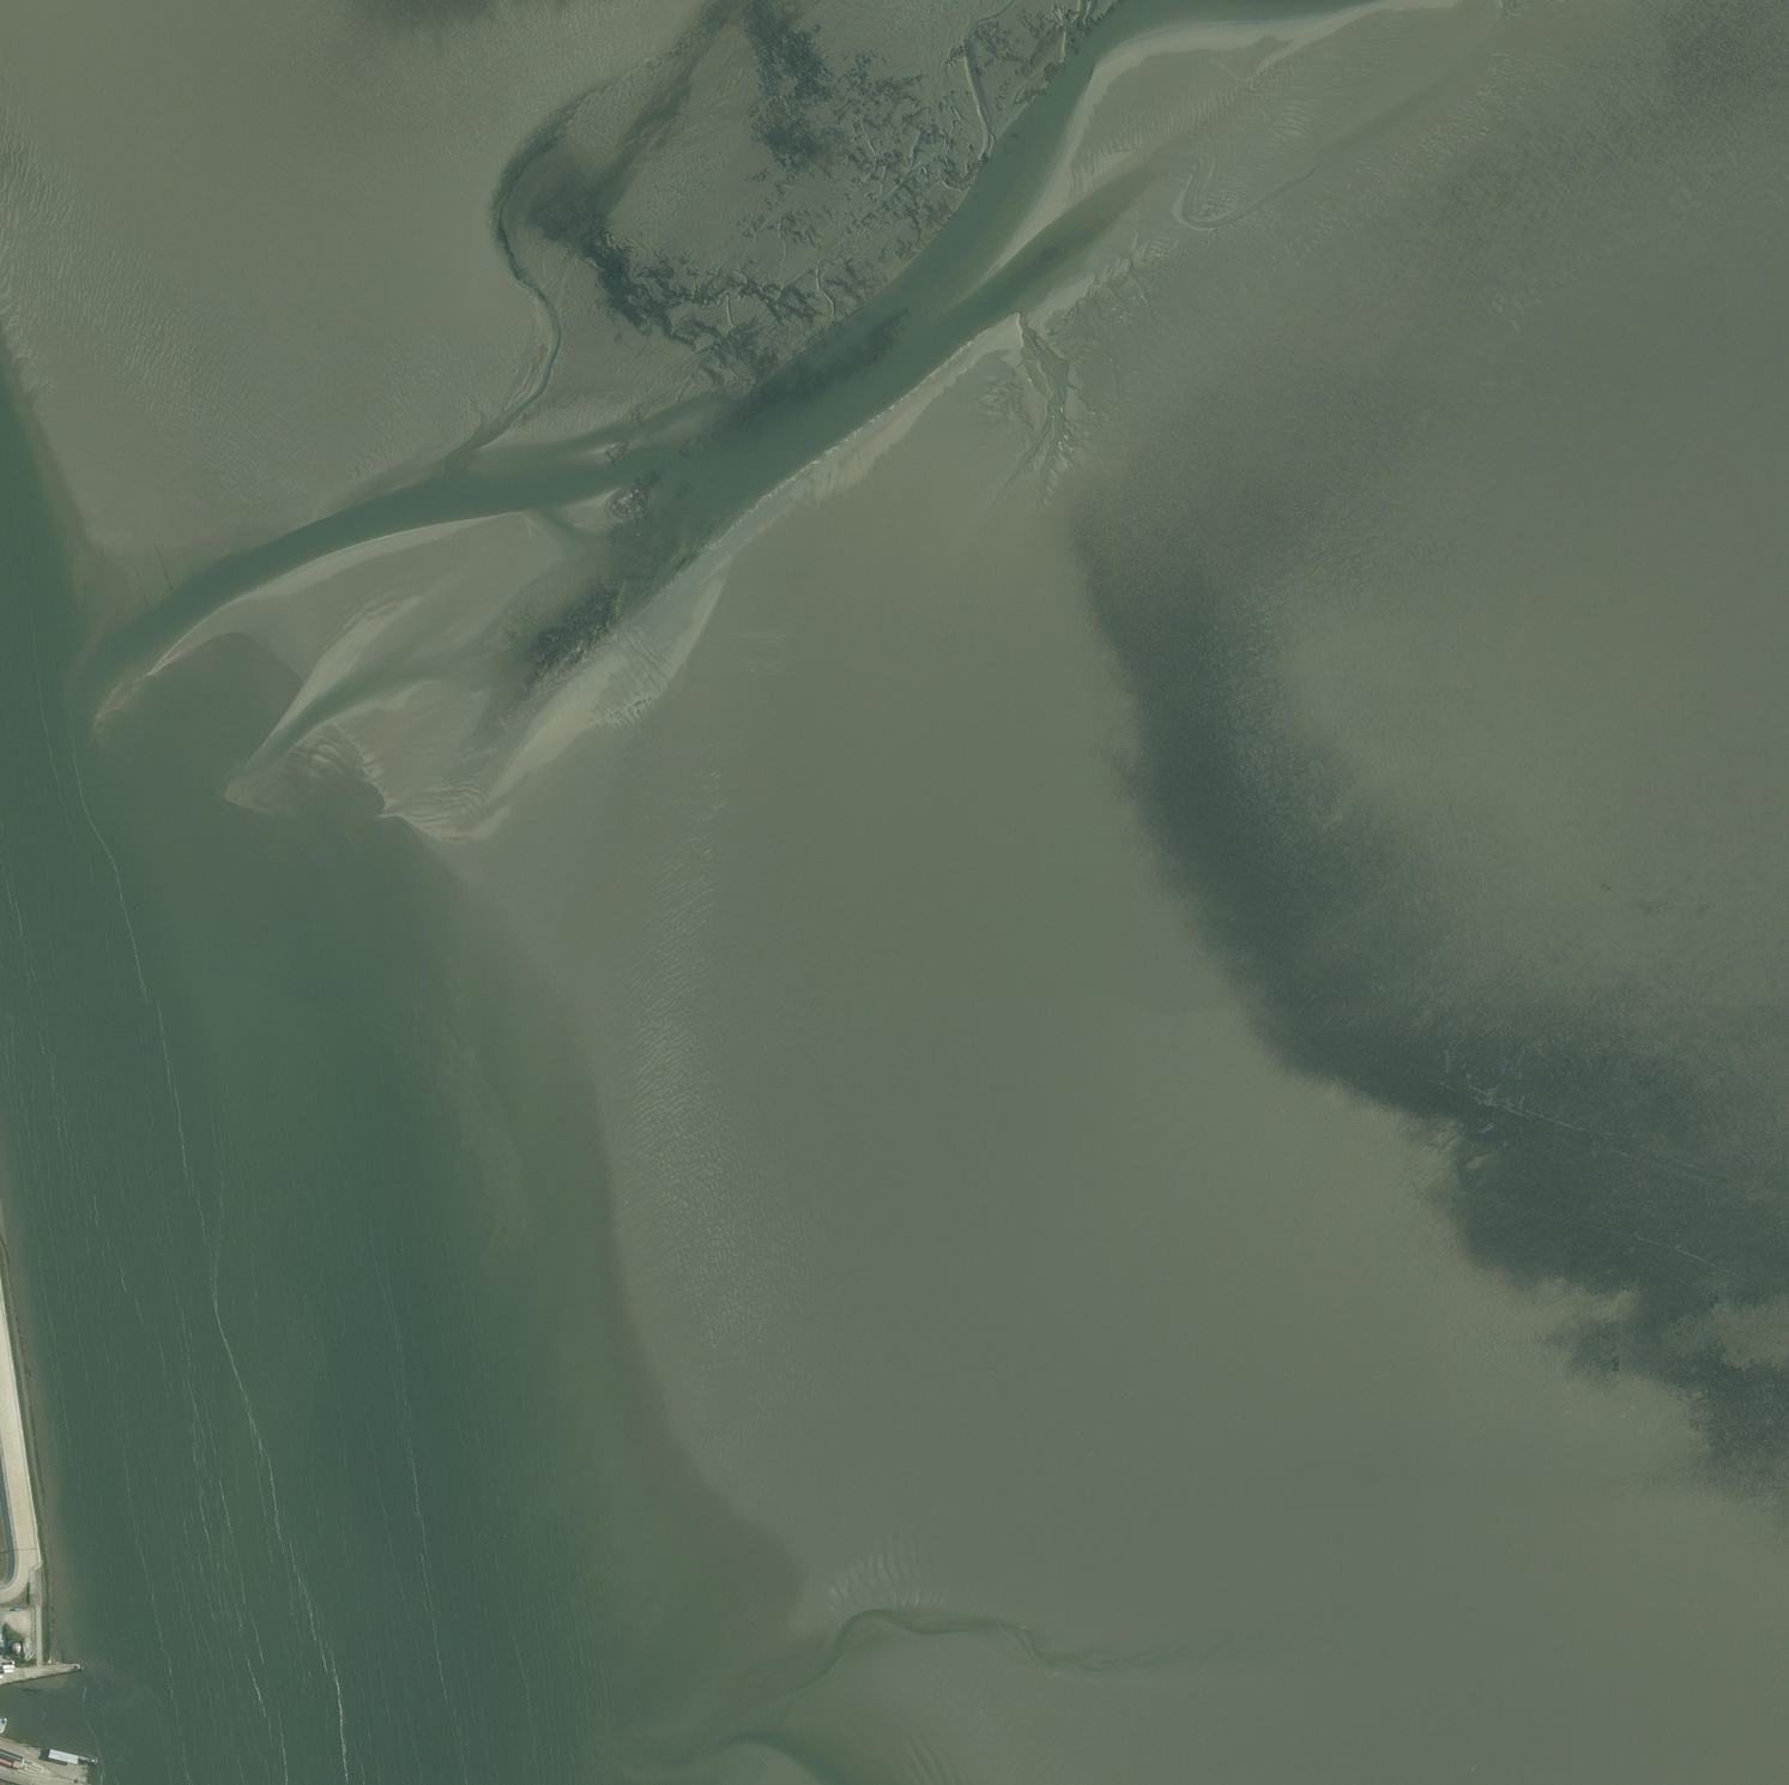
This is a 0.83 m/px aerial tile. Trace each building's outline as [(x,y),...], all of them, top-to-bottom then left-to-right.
[(51,1750),(49,1758),(80,1765),(82,1757),(51,1750)] [(21,1765),(23,1759),(0,1751),(0,1757),(21,1765)]
